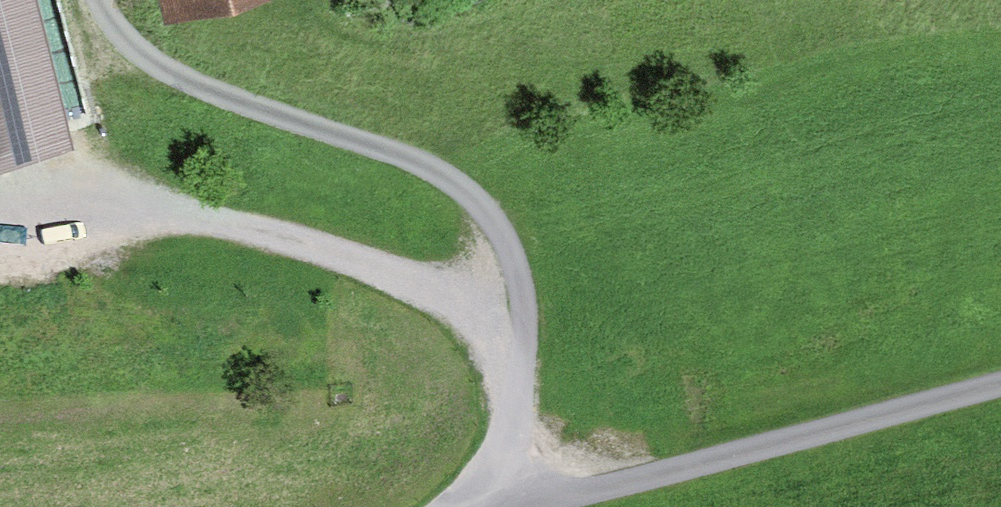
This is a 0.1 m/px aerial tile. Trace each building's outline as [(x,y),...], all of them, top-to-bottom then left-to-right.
[(65,139),(30,0),(0,0),(0,155),(65,139)] [(160,22),(254,0),(155,0),(160,22)]
